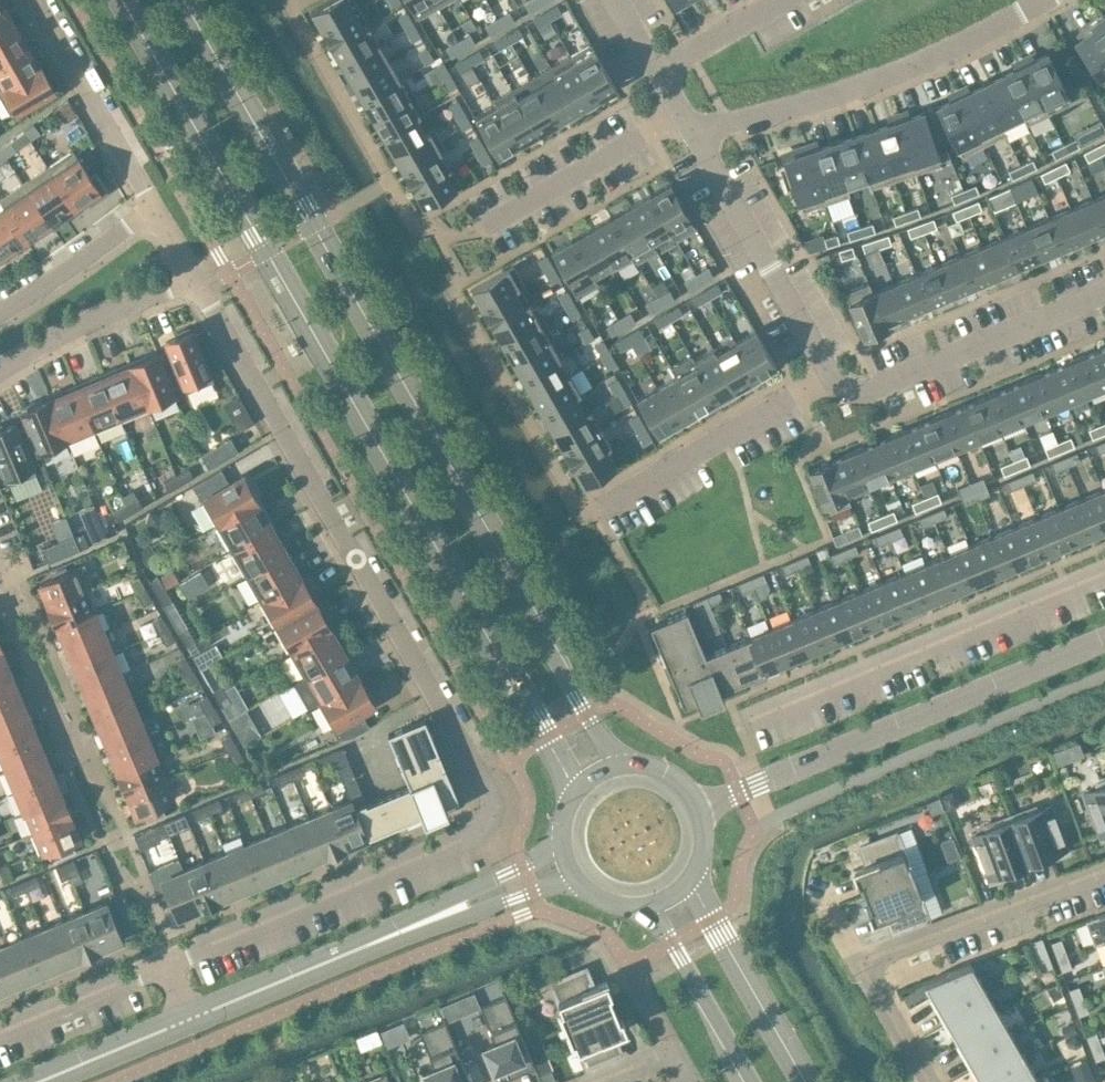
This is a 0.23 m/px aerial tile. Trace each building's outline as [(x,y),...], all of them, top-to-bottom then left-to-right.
[(311,11),(322,29),(359,8),(355,0),(330,0),(311,11)] [(418,18),(438,6),(435,0),(407,0),(418,18)] [(541,4),(539,0),(530,0),(525,3),(529,11),(541,4)] [(557,4),(545,11),(550,19),(562,13),(557,4)] [(0,11),(0,37),(17,27),(6,8),(0,11)] [(359,8),(322,29),(332,47),(369,26),(359,8)] [(538,26),(550,19),(545,11),(533,18),(538,26)] [(413,24),(406,12),(398,17),(405,28),(413,24)] [(509,12),(497,19),(502,27),(514,20),(509,12)] [(1102,16),(1090,24),(1094,29),(1085,35),(1090,42),(1080,49),(1099,76),(1104,72),(1104,20),(1102,16)] [(490,34),(502,27),(497,19),(485,26),(490,34)] [(420,36),(413,24),(405,28),(412,40),(420,36)] [(369,26),(332,47),(342,65),(379,43),(369,26)] [(0,37),(0,63),(29,47),(17,27),(0,37)] [(522,35),(518,27),(506,34),(511,42),(522,35)] [(470,34),(458,41),(463,49),(475,43),(470,34)] [(499,49),(511,42),(506,34),(494,40),(499,49)] [(451,56),(463,49),(458,41),(446,48),(451,56)] [(590,42),(570,54),(596,100),(600,98),(616,88),(590,42)] [(379,43),(342,65),(352,82),(390,61),(379,43)] [(0,63),(0,89),(41,66),(41,65),(39,66),(29,47),(0,63)] [(434,59),(427,47),(419,52),(426,64),(434,59)] [(483,57),(479,49),(467,56),(471,64),(483,57)] [(570,54),(550,65),(576,111),(596,100),(570,54)] [(1047,54),(1025,65),(1048,113),(1071,102),(1047,54)] [(471,64),(467,56),(455,63),(459,71),(471,64)] [(390,61),(352,82),(362,100),(404,76),(404,75),(399,78),(390,61)] [(449,73),(443,61),(434,66),(441,78),(449,73)] [(550,65),(531,77),(557,122),(576,111),(550,65)] [(1048,113),(1025,65),(1003,75),(1027,124),(1048,113)] [(0,89),(0,96),(10,114),(54,88),(41,66),(0,89)] [(456,85),(449,73),(441,78),(448,90),(456,85)] [(1027,124),(1003,75),(982,86),(1005,134),(1006,134),(1004,129),(1024,119),(1026,124),(1027,124)] [(404,76),(362,100),(372,118),(415,93),(404,76)] [(531,77),(511,88),(537,134),(557,122),(531,77)] [(1005,134),(982,86),(960,96),(984,145),(1005,134)] [(511,88),(491,99),(518,145),(537,134),(511,88)] [(415,93),(372,118),(382,135),(425,111),(415,93)] [(984,145),(960,96),(938,107),(962,156),(984,145)] [(481,111),(474,116),(497,157),(498,156),(518,145),(491,99),(491,100),(493,104),(481,111)] [(449,105),(456,117),(464,112),(457,100),(449,105)] [(425,111),(382,135),(393,153),(435,129),(434,128),(425,133),(416,117),(425,112),(425,111)] [(471,124),(464,112),(456,117),(463,129),(471,124)] [(923,113),(899,121),(917,172),(933,166),(940,164),(923,113)] [(917,172),(899,121),(877,129),(894,180),(917,172)] [(34,123),(23,131),(30,140),(40,132),(34,123)] [(435,129),(393,153),(399,163),(403,171),(445,146),(435,129)] [(894,180),(877,129),(854,136),(871,187),(894,180)] [(484,147),(478,135),(469,140),(476,152),(484,147)] [(871,187),(854,136),(831,144),(849,195),(850,195),(848,190),(861,185),(869,183),(870,188),(871,187)] [(1075,138),(1063,144),(1067,152),(1079,146),(1075,138)] [(4,159),(17,149),(11,140),(0,148),(0,153),(4,159)] [(1100,154),(1104,152),(1104,140),(1096,145),(1100,154)] [(849,195),(831,144),(809,152),(826,203),(849,195)] [(1067,152),(1063,144),(1051,150),(1055,158),(1067,152)] [(1088,161),(1100,154),(1096,145),(1083,152),(1088,161)] [(445,146),(403,171),(413,188),(451,167),(441,150),(445,147),(445,146)] [(491,159),(484,147),(476,152),(483,164),(491,159)] [(72,149),(47,166),(75,206),(86,199),(90,204),(109,192),(95,171),(90,175),(72,149)] [(826,203),(809,152),(785,160),(802,211),(826,203)] [(1032,159),(1020,165),(1024,173),(1036,167),(1032,159)] [(1053,167),(1057,176),(1070,170),(1065,161),(1053,167)] [(1024,173),(1020,165),(1008,170),(1012,178),(1024,173)] [(75,206),(47,166),(23,182),(54,228),(67,219),(63,214),(75,206)] [(451,167),(413,188),(424,207),(461,185),(451,167)] [(1044,182),(1057,176),(1053,167),(1040,173),(1044,182)] [(1031,177),(1010,187),(1016,201),(1037,192),(1031,177)] [(26,239),(37,231),(41,237),(54,228),(23,182),(0,197),(0,200),(26,239)] [(697,228),(670,182),(650,194),(676,240),(697,228)] [(975,184),(963,189),(966,198),(979,193),(975,184)] [(1001,201),(1013,196),(1009,187),(997,192),(1001,201)] [(966,198),(963,189),(950,194),(954,203),(966,198)] [(676,240),(650,194),(630,205),(657,251),(655,246),(673,236),(676,240)] [(1093,199),(1104,228),(1104,194),(1093,199)] [(1070,208),(1085,241),(1104,233),(1104,228),(1093,199),(1070,208)] [(6,260),(18,252),(15,246),(26,239),(0,200),(0,201),(4,207),(0,209),(0,252),(6,260)] [(965,205),(969,214),(982,209),(978,200),(965,205)] [(657,251),(630,205),(611,216),(637,262),(657,251)] [(956,220),(969,214),(965,205),(952,211),(956,220)] [(917,207),(905,211),(908,220),(920,215),(917,207)] [(1070,208),(1048,218),(1062,251),(1085,241),(1070,208)] [(908,220),(905,211),(892,216),(895,225),(908,220)] [(637,262),(611,216),(591,228),(615,269),(634,258),(636,263),(637,262)] [(920,223),(923,232),(937,227),(933,218),(920,223)] [(1048,218),(1026,227),(1040,260),(1062,251),(1048,218)] [(872,223),(859,227),(862,235),(875,231),(872,223)] [(910,237),(923,232),(920,223),(907,227),(910,237)] [(862,235),(859,227),(847,231),(849,239),(862,235)] [(1026,227),(1004,236),(1018,270),(1040,260),(1026,227)] [(615,269),(591,228),(572,239),(598,285),(599,284),(594,275),(612,265),(614,269),(615,269)] [(837,234),(824,237),(826,246),(839,242),(837,234)] [(875,238),(878,248),(891,243),(888,234),(875,238)] [(1004,236),(982,246),(996,279),(1018,270),(1004,236)] [(865,252),(878,248),(875,238),(861,243),(865,252)] [(598,285),(572,239),(551,251),(578,296),(598,285)] [(831,262),(855,255),(852,245),(838,250),(828,252),(831,262)] [(982,246),(960,255),(974,288),(996,279),(982,246)] [(831,262),(828,252),(816,256),(820,269),(832,264),(831,262)] [(553,267),(546,255),(538,259),(545,271),(553,267)] [(960,255),(938,264),(952,298),(974,288),(960,255)] [(938,264),(916,274),(930,307),(952,298),(938,264)] [(481,308),(524,283),(513,265),(471,289),(481,308)] [(560,279),(553,267),(545,271),(552,283),(560,279)] [(701,283),(713,276),(708,267),(696,274),(701,283)] [(689,289),(701,283),(696,274),(684,281),(689,289)] [(916,274),(894,283),(908,317),(930,307),(916,274)] [(871,293),(873,292),(869,282),(844,292),(863,336),(886,326),(871,293)] [(492,325),(529,304),(520,287),(524,284),(524,283),(481,308),(492,325)] [(722,291),(717,283),(705,289),(710,298),(722,291)] [(894,283),(873,292),(871,293),(886,326),(908,317),(894,283)] [(710,298),(705,289),(693,296),(698,304),(710,298)] [(558,295),(565,307),(573,302),(566,290),(558,295)] [(669,290),(657,297),(662,305),(674,298),(669,290)] [(662,305),(657,297),(645,304),(650,312),(662,305)] [(580,314),(573,302),(565,307),(572,319),(580,314)] [(502,343),(544,319),(544,318),(539,320),(529,304),(492,325),(502,343)] [(678,305),(666,312),(671,320),(683,313),(678,305)] [(630,312),(618,319),(623,328),(635,321),(630,312)] [(671,320),(666,312),(654,319),(659,327),(671,320)] [(512,361),(554,336),(544,319),(502,343),(512,361)] [(623,328),(618,319),(606,326),(611,334),(623,328)] [(594,337),(587,325),(578,330),(585,342),(594,337)] [(178,336),(166,341),(187,392),(213,381),(209,370),(218,365),(200,331),(194,334),(192,330),(191,331),(189,327),(176,332),(178,336)] [(639,328),(627,334),(631,343),(643,336),(639,328)] [(776,366),(755,330),(736,341),(733,336),(732,337),(756,378),(776,366)] [(631,343),(627,334),(615,341),(619,349),(631,343)] [(522,378),(560,357),(550,340),(555,337),(554,336),(512,361),(522,378)] [(756,378),(732,337),(713,348),(736,389),(756,378)] [(594,344),(601,356),(609,352),(603,340),(594,344)] [(1097,350),(1104,370),(1104,347),(1097,350)] [(736,389),(713,348),(694,359),(691,354),(691,355),(717,400),(736,389)] [(129,361),(149,409),(177,397),(157,350),(143,356),(144,359),(131,364),(130,361),(129,361)] [(1075,359),(1089,393),(1104,386),(1104,370),(1097,350),(1075,359)] [(616,363),(609,352),(601,356),(608,368),(616,363)] [(717,400),(691,355),(671,366),(697,412),(717,400)] [(532,396),(570,374),(560,357),(522,378),(532,396)] [(1075,359),(1053,368),(1067,402),(1089,393),(1075,359)] [(122,420),(149,409),(129,361),(130,365),(117,370),(116,367),(102,372),(122,420)] [(697,412),(671,366),(670,366),(675,376),(657,387),(678,423),(697,412)] [(1053,368),(1031,377),(1045,411),(1067,402),(1053,368)] [(95,431),(122,420),(102,372),(89,378),(90,381),(77,386),(76,383),(75,384),(95,431)] [(542,414),(580,392),(570,374),(532,396),(542,414)] [(1031,377),(1008,387),(1022,420),(1045,411),(1031,377)] [(609,383),(616,395),(624,390),(617,378),(609,383)] [(68,443),(95,431),(75,384),(76,387),(63,392),(62,389),(48,395),(68,443)] [(678,423),(657,387),(636,398),(657,435),(678,423)] [(1008,387),(986,396),(1000,429),(1022,420),(1008,387)] [(631,402),(624,390),(616,395),(623,407),(631,402)] [(552,431),(590,410),(590,409),(585,411),(576,395),(580,393),(580,392),(542,414),(552,431)] [(68,443),(48,395),(49,398),(36,403),(35,401),(21,407),(41,454),(68,443)] [(986,396),(964,405),(978,439),(1000,429),(986,396)] [(964,405),(942,414),(956,448),(978,439),(964,405)] [(563,449),(600,427),(590,410),(552,431),(563,449)] [(248,412),(237,418),(243,428),(254,422),(248,412)] [(629,418),(636,430),(644,425),(637,414),(629,418)] [(942,414),(920,424),(934,457),(956,448),(942,414)] [(2,475),(5,473),(10,484),(36,473),(15,422),(3,427),(1,424),(0,424),(0,471),(2,475)] [(920,424),(898,433),(912,466),(934,457),(920,424)] [(1104,433),(1100,424),(1088,429),(1092,438),(1104,433)] [(651,437),(644,425),(636,430),(643,442),(651,437)] [(573,467),(610,445),(600,427),(563,449),(573,467)] [(898,433),(876,442),(889,475),(912,466),(898,433)] [(1056,442),(1060,451),(1074,445),(1070,436),(1056,442)] [(201,454),(209,468),(238,451),(230,437),(201,454)] [(1095,444),(1098,453),(1104,450),(1104,440),(1095,444)] [(876,442),(853,451),(867,484),(889,475),(876,442)] [(1060,451),(1056,442),(1044,447),(1048,456),(1060,451)] [(611,446),(610,445),(573,467),(583,485),(616,466),(606,448),(611,446)] [(853,451),(831,460),(850,504),(851,503),(847,493),(867,484),(853,451)] [(1063,457),(1067,466),(1080,460),(1076,451),(1063,457)] [(1013,460),(1016,469),(1030,464),(1026,455),(1013,460)] [(1067,466),(1063,457),(1051,462),(1054,471),(1067,466)] [(831,460),(808,470),(826,514),(850,504),(831,460)] [(1016,469),(1013,460),(1000,465),(1004,475),(1016,469)] [(189,468),(176,475),(181,484),(194,476),(189,468)] [(192,485),(216,525),(260,499),(253,487),(250,488),(242,475),(229,482),(221,469),(192,485)] [(1019,475),(1023,484),(1036,479),(1032,470),(1019,475)] [(181,484),(176,475),(164,482),(169,491),(181,484)] [(1023,484),(1019,475),(1006,481),(1010,490),(1023,484)] [(970,482),(973,491),(986,485),(983,477),(970,482)] [(973,491),(970,482),(957,487),(961,496),(973,491)] [(973,491),(977,499),(990,494),(986,485),(973,491)] [(1080,498),(1095,534),(1104,530),(1104,495),(1102,489),(1080,498)] [(977,499),(973,491),(961,496),(964,505),(977,499)] [(925,497),(929,506),(941,501),(937,492),(925,497)] [(137,497),(126,503),(130,513),(143,506),(137,497)] [(929,506),(925,497),(911,502),(915,511),(929,506)] [(1080,498),(1058,508),(1073,544),(1095,534),(1080,498)] [(216,525),(230,550),(275,524),(274,524),(271,526),(264,513),(267,512),(260,499),(216,525)] [(130,513),(126,503),(113,511),(118,520),(130,513)] [(930,512),(934,521),(947,516),(944,507),(930,512)] [(1058,508),(1036,517),(1051,552),(1072,543),(1072,544),(1073,544),(1058,508)] [(881,515),(885,524),(897,519),(893,510),(881,515)] [(934,521),(930,512),(918,517),(921,526),(934,521)] [(885,524),(881,515),(867,521),(871,530),(885,524)] [(1036,517),(1014,526),(1029,562),(1030,562),(1030,560),(1051,552),(1036,517)] [(230,550),(245,576),(289,550),(282,537),(279,539),(272,527),(275,525),(275,524),(230,550)] [(845,530),(849,539),(862,534),(858,524),(845,530)] [(886,530),(890,539),(903,534),(899,525),(886,530)] [(1014,526),(992,535),(1007,571),(1029,562),(1014,526)] [(890,539),(886,530),(874,536),(877,545),(890,539)] [(74,536),(79,549),(88,545),(83,532),(74,536)] [(79,549),(74,536),(73,534),(42,547),(48,562),(79,549)] [(992,535),(970,544),(985,580),(1007,571),(992,535)] [(123,538),(114,542),(119,556),(129,552),(123,538)] [(855,543),(842,549),(846,558),(859,552),(855,543)] [(970,544),(948,554),(963,590),(985,580),(970,544)] [(833,563),(846,558),(842,549),(829,554),(833,563)] [(245,576),(259,601),(304,575),(301,576),(294,564),(297,562),(289,550),(245,576)] [(794,559),(798,568),(811,563),(807,554),(794,559)] [(948,554),(926,563),(941,599),(963,590),(948,554)] [(798,568),(794,559),(781,564),(785,573),(798,568)] [(926,563),(903,572),(918,608),(941,599),(926,563)] [(47,606),(86,589),(92,587),(83,565),(67,572),(65,567),(52,572),(54,577),(40,583),(49,604),(46,605),(47,606)] [(165,588),(166,588),(179,580),(173,569),(159,577),(158,575),(149,580),(156,593),(165,588)] [(750,577),(754,586),(767,581),(763,572),(750,577)] [(903,572),(881,581),(896,617),(918,608),(903,572)] [(137,593),(146,588),(138,575),(130,580),(137,593)] [(259,601),(274,626),(318,600),(311,588),(308,590),(301,577),(304,576),(304,575),(259,601)] [(754,586),(750,577),(737,583),(741,592),(754,586)] [(881,581),(859,590),(874,625),(895,616),(895,618),(896,617),(881,581)] [(152,599),(146,588),(137,593),(144,605),(152,599)] [(172,599),(166,588),(165,588),(156,593),(163,605),(172,599)] [(55,626),(95,610),(86,589),(47,606),(49,605),(58,625),(55,626)] [(706,596),(710,605),(723,599),(719,590),(706,596)] [(859,590),(837,599),(852,636),(853,635),(853,634),(874,625),(859,590)] [(710,605),(706,596),(693,601),(697,610),(710,605)] [(837,599),(815,609),(830,645),(852,636),(837,599)] [(274,626),(288,652),(333,626),(333,625),(330,627),(323,615),(326,613),(318,600),(274,626)] [(710,605),(697,610),(700,619),(713,613),(710,605)] [(815,609),(793,618),(808,654),(830,645),(815,609)] [(58,626),(66,646),(104,631),(95,610),(55,626),(56,627),(58,626)] [(742,681),(727,645),(705,654),(687,610),(650,625),(668,670),(666,670),(670,680),(672,679),(680,698),(693,692),(696,700),(742,681)] [(713,613),(700,619),(704,627),(717,622),(713,613)] [(160,632),(168,627),(161,615),(153,620),(160,632)] [(793,618),(771,627),(786,663),(808,654),(793,618)] [(717,622),(704,627),(707,636),(720,631),(717,622)] [(186,644),(195,638),(188,626),(178,631),(186,644)] [(288,652),(303,677),(348,651),(340,638),(337,640),(330,628),(333,626),(288,652)] [(175,639),(168,627),(160,632),(167,644),(175,639)] [(771,627),(749,636),(764,672),(786,663),(771,627)] [(72,668),(73,668),(112,652),(104,631),(66,646),(75,667),(72,668)] [(749,636),(727,645),(742,681),(764,672),(749,636)] [(201,650),(195,638),(186,644),(192,656),(201,650)] [(9,670),(1,650),(3,649),(3,648),(0,650),(0,674),(9,670)] [(317,701),(318,702),(362,676),(359,677),(352,665),(355,664),(348,651),(303,677),(294,683),(307,707),(317,701)] [(75,668),(84,688),(121,673),(112,652),(73,668),(73,669),(75,668)] [(183,672),(191,667),(184,655),(176,660),(183,672)] [(198,679),(191,667),(183,672),(190,684),(198,679)] [(20,690),(20,689),(18,690),(9,670),(0,674),(0,698),(20,690)] [(90,710),(130,694),(121,673),(84,688),(92,709),(90,710)] [(362,676),(318,702),(339,739),(355,735),(370,726),(361,712),(374,704),(373,702),(376,700),(370,689),(367,691),(360,679),(363,677),(362,676)] [(215,694),(224,689),(217,677),(208,682),(215,694)] [(230,701),(224,689),(215,694),(222,706),(230,701)] [(27,712),(18,692),(21,691),(20,690),(0,698),(0,723),(27,712)] [(93,710),(101,730),(138,715),(130,694),(90,710),(90,711),(93,710)] [(205,712),(214,706),(207,694),(198,699),(205,712)] [(221,719),(214,706),(205,712),(212,724),(221,719)] [(38,732),(38,731),(35,732),(27,712),(0,723),(0,748),(38,732)] [(249,714),(231,724),(244,745),(260,735),(249,714)] [(107,751),(107,752),(147,735),(138,715),(101,730),(110,750),(107,751)] [(343,746),(331,752),(335,761),(351,800),(366,837),(368,837),(366,832),(377,827),(379,832),(397,825),(399,827),(400,827),(399,824),(421,815),(425,822),(448,812),(442,798),(456,793),(427,724),(414,730),(411,723),(388,733),(409,786),(366,803),(343,746)] [(7,769),(44,754),(36,734),(38,733),(38,732),(0,748),(0,752),(7,769)] [(227,751),(237,746),(230,734),(220,739),(227,751)] [(110,752),(119,772),(156,756),(147,735),(107,752),(108,753),(110,752)] [(243,758),(237,746),(227,751),(234,763),(243,758)] [(322,766),(335,761),(331,752),(318,757),(322,766)] [(7,769),(16,790),(55,774),(55,773),(53,774),(44,754),(7,769)] [(125,793),(125,794),(164,777),(156,756),(119,772),(127,792),(125,793)] [(302,763),(289,769),(293,778),(306,773),(302,763)] [(293,778),(289,769),(276,774),(280,784),(293,778)] [(16,790),(24,811),(61,795),(53,775),(56,774),(55,774),(16,790)] [(164,777),(125,794),(128,793),(136,814),(144,811),(148,821),(165,813),(162,804),(174,799),(164,777)] [(1096,782),(1098,787),(1084,792),(1101,838),(1104,836),(1104,779),(1096,782)] [(260,781),(247,787),(251,796),(264,790),(260,781)] [(251,796),(247,787),(234,792),(238,801),(251,796)] [(952,792),(942,796),(947,809),(955,806),(956,803),(952,792)] [(24,811),(33,832),(73,815),(72,815),(70,816),(61,795),(24,811)] [(218,798),(205,804),(209,813),(222,808),(218,798)] [(351,800),(330,809),(345,846),(366,837),(351,800)] [(209,813),(205,804),(192,809),(197,818),(209,813)] [(1010,815),(1027,861),(1049,853),(1051,857),(1067,851),(1050,805),(1036,810),(1035,806),(1010,815)] [(330,809),(309,818),(324,855),(344,847),(345,849),(346,849),(345,846),(330,809)] [(73,815),(33,832),(42,854),(48,851),(51,861),(76,850),(72,841),(79,838),(70,817),(73,816),(73,815)] [(1005,870),(1027,861),(1010,815),(985,824),(986,829),(972,834),(990,880),(1006,874),(1005,870)] [(173,817),(164,821),(169,834),(178,830),(173,817)] [(303,864),(324,855),(309,818),(288,827),(303,864)] [(164,821),(154,825),(160,838),(169,834),(164,821)] [(860,881),(865,892),(914,874),(926,869),(911,826),(860,846),(865,859),(867,858),(869,862),(853,869),(858,881),(860,881)] [(288,827),(267,835),(282,872),(302,864),(303,867),(304,866),(303,864),(288,827)] [(267,835),(246,844),(262,881),(282,872),(267,835)] [(952,837),(941,841),(947,860),(959,855),(952,837)] [(246,844),(226,853),(241,890),(260,882),(261,884),(263,884),(262,881),(246,844)] [(226,853),(205,861),(220,898),(241,890),(226,853)] [(74,859),(64,862),(70,876),(79,872),(74,859)] [(205,861),(184,870),(199,907),(219,899),(220,902),(221,901),(220,898),(205,861)] [(70,876),(64,862),(55,866),(61,879),(70,876)] [(0,866),(0,872),(4,881),(13,877),(8,863),(0,866)] [(199,907),(184,870),(162,879),(176,914),(174,915),(175,917),(199,907)] [(36,874),(23,880),(27,889),(40,884),(36,874)] [(920,890),(914,874),(865,892),(869,904),(867,905),(871,918),(888,912),(889,916),(887,917),(892,931),(927,917),(917,891),(920,890)] [(27,889),(23,880),(10,885),(14,895),(27,889)] [(85,911),(100,948),(125,938),(124,936),(121,937),(106,902),(85,911)] [(85,911),(64,920),(80,959),(81,959),(80,957),(100,948),(85,911)] [(1085,920),(1094,944),(1104,939),(1104,912),(1085,920)] [(64,920),(43,928),(58,965),(79,957),(80,960),(80,959),(64,920)] [(43,928),(22,937),(39,977),(38,974),(58,965),(43,928)] [(1049,938),(1056,957),(1066,953),(1060,934),(1049,938)] [(1052,965),(1041,936),(1029,941),(1040,970),(1052,965)] [(22,937),(1,946),(17,983),(37,974),(38,977),(39,977),(22,937)] [(0,946),(0,990),(17,983),(1,946),(0,946)] [(1066,953),(1056,957),(1060,967),(1070,963),(1066,953)] [(923,980),(940,1009),(983,984),(970,963),(923,980)] [(565,1025),(614,1005),(609,993),(611,992),(606,979),(590,986),(588,982),(591,981),(586,967),(551,982),(561,1008),(559,1009),(565,1025)] [(1053,975),(1048,968),(1040,974),(1045,981),(1053,975)] [(1058,983),(1047,988),(1052,996),(1055,995),(1057,997),(1062,994),(1058,983)] [(983,984),(940,1009),(953,1032),(996,1007),(983,984)] [(1073,1001),(1084,998),(1079,985),(1069,989),(1073,1001)] [(534,1064),(503,990),(502,990),(504,996),(480,1006),(495,1042),(486,1045),(494,1066),(504,1061),(509,1072),(508,1073),(508,1074),(534,1064)] [(1089,1011),(1084,998),(1073,1001),(1078,1015),(1089,1011)] [(614,1005),(565,1025),(572,1041),(574,1040),(585,1066),(620,1051),(615,1038),(612,1039),(610,1035),(627,1028),(621,1016),(619,1017),(614,1005)] [(953,1032),(966,1055),(1009,1030),(996,1007),(953,1032)] [(443,1015),(441,1016),(443,1021),(419,1031),(434,1067),(425,1071),(430,1081),(471,1081),(443,1015)] [(1075,1031),(1072,1024),(1062,1028),(1065,1036),(1075,1031)] [(1009,1030),(966,1055),(979,1078),(1023,1053),(1009,1030)] [(1090,1046),(1101,1042),(1096,1030),(1085,1034),(1090,1046)] [(1075,1034),(1066,1040),(1069,1046),(1075,1048),(1081,1044),(1075,1034)] [(1101,1042),(1090,1046),(1095,1060),(1104,1056),(1104,1054),(1101,1042)] [(982,1081),(1026,1081),(1036,1076),(1023,1053),(979,1078),(982,1081)] [(539,1075),(542,1081),(556,1081),(551,1070),(539,1075)] [(1075,1076),(1077,1081),(1090,1081),(1095,1080),(1091,1071),(1075,1076)] [(363,1081),(390,1081),(386,1072),(363,1081)]
